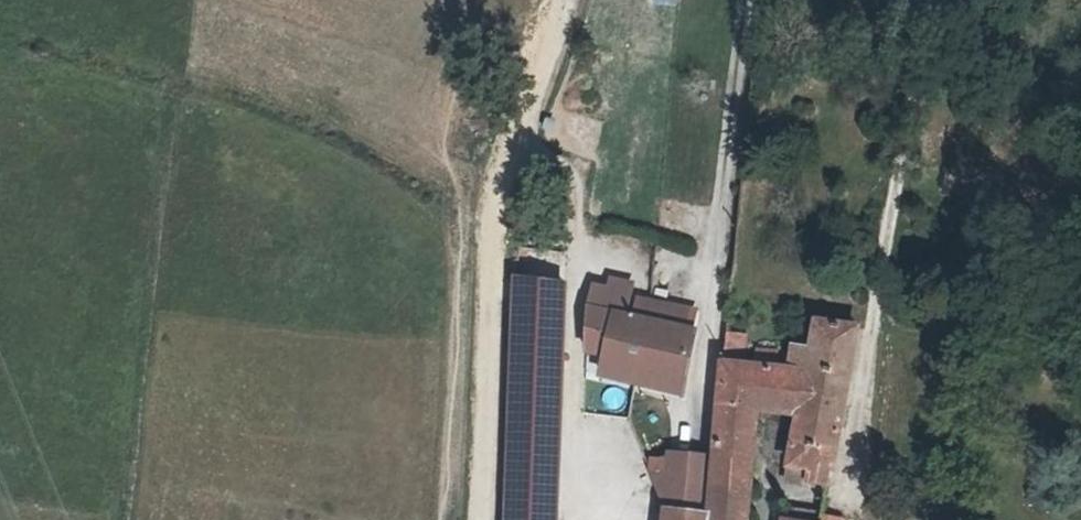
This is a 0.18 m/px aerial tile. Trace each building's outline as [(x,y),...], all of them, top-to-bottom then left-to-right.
[(514,311),(557,316),(561,282),(516,277),(514,311)] [(580,365),(613,371),(686,385),(695,325),(686,324),(589,305),(580,365)] [(510,361),(497,515),(539,519),(557,316),(514,311),(510,361)] [(706,519),(744,519),(757,410),(788,413),(782,465),(798,467),(798,480),(829,484),(848,321),(804,315),(799,343),(781,342),(777,365),(766,363),(767,352),(757,350),(749,348),(747,362),(723,360),(707,512),(706,519)] [(743,322),(726,320),(723,350),(739,349),(743,322)] [(683,401),(686,385),(613,371),(610,386),(683,401)] [(707,512),(699,510),(658,506),(656,519),(706,519),(707,512)] [(820,519),(842,519),(843,516),(831,512),(821,511),(820,519)]
